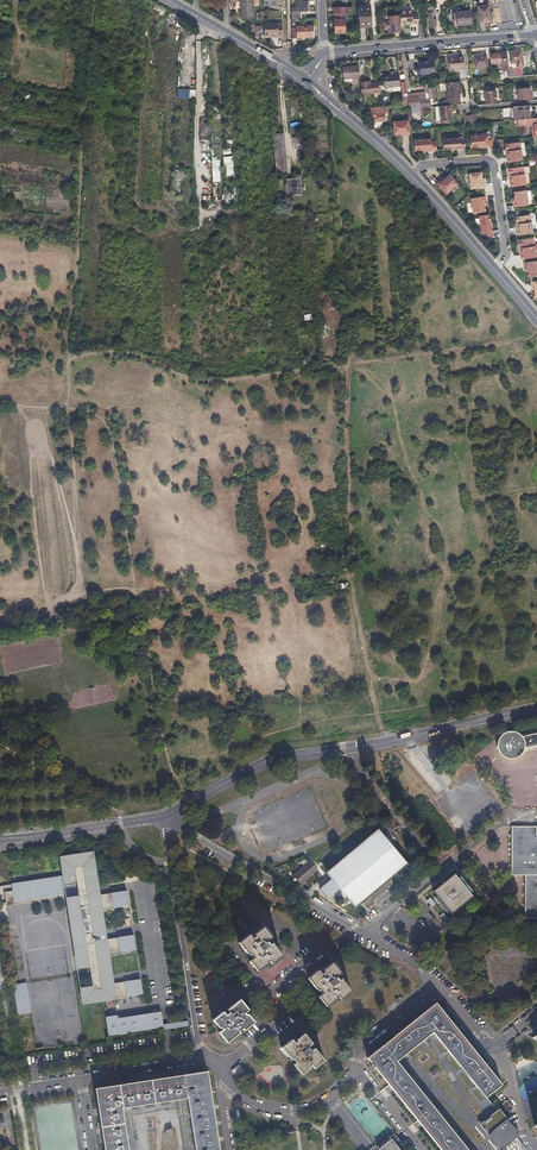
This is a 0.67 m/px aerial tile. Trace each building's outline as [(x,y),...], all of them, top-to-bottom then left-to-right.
[(241,1),(242,1),(242,17),(254,17),(254,0),(239,0),(240,1),(241,1)] [(292,18),(297,18),(302,18),(302,13),(300,13),(300,11),(308,11),(308,7),(309,7),(309,0),(297,1),(296,1),(296,8),(292,8),(292,18)] [(519,20),(514,3),(510,4),(509,0),(492,0),(496,23),(502,22),(503,23),(512,21),(513,22),(519,20)] [(514,3),(519,20),(522,20),(517,2),(514,3)] [(478,6),(478,14),(479,22),(490,21),(488,5),(478,6)] [(358,8),(359,18),(360,27),(372,26),(371,7),(358,8)] [(453,12),(453,15),(454,18),(456,18),(457,25),(471,24),(470,11),(453,12)] [(349,19),(349,13),(333,14),(334,19),(335,33),(345,32),(344,19),(349,19)] [(411,16),(411,13),(398,14),(399,18),(399,26),(404,26),(412,25),(412,27),(417,27),(416,16),(411,16)] [(389,23),(386,24),(383,24),(384,32),(388,31),(389,35),(400,34),(399,26),(399,18),(389,18),(389,23)] [(272,35),(279,35),(279,37),(283,37),(283,23),(265,23),(266,35),(272,35)] [(254,34),(263,34),(263,25),(254,25),(254,34)] [(297,37),(305,36),(313,36),(312,25),(297,26),(297,37)] [(516,62),(517,65),(517,68),(523,67),(522,58),(521,50),(509,52),(510,63),(516,62)] [(508,68),(506,52),(489,54),(491,64),(502,63),(503,70),(508,70),(508,68)] [(453,57),(448,58),(449,70),(464,68),(462,55),(457,56),(457,57),(453,57)] [(474,56),(474,62),(475,68),(487,66),(485,55),(474,56)] [(419,64),(415,68),(419,72),(420,74),(429,73),(429,72),(434,72),(434,61),(428,61),(428,62),(424,62),(424,61),(419,62),(419,64)] [(503,70),(502,63),(491,64),(491,67),(491,68),(492,72),(503,70)] [(359,66),(350,66),(342,67),(343,79),(359,78),(359,66)] [(392,75),(390,75),(388,75),(383,75),(384,88),(400,86),(399,80),(399,76),(399,74),(392,75)] [(380,93),(380,88),(379,83),(370,84),(370,81),(360,82),(361,94),(380,93)] [(460,89),(459,82),(446,83),(448,105),(450,105),(459,104),(458,98),(460,98),(459,94),(459,90),(460,89)] [(434,84),(429,84),(425,85),(426,91),(417,92),(418,96),(408,97),(408,103),(412,102),(412,106),(420,106),(419,99),(426,99),(426,95),(435,94),(435,89),(434,89),(434,84)] [(195,99),(195,89),(177,88),(177,98),(195,99)] [(517,89),(518,100),(533,98),(533,94),(531,94),(530,88),(517,89)] [(486,104),(494,104),(493,91),(485,92),(486,104)] [(448,105),(439,106),(441,121),(452,120),(451,111),(450,111),(450,105),(448,105)] [(517,120),(525,119),(530,119),(528,106),(513,107),(514,120),(517,120)] [(297,110),(292,110),(293,114),(287,115),(287,120),(298,119),(297,110)] [(409,136),(408,121),(393,123),(394,135),(401,135),(404,134),(404,136),(409,136)] [(283,134),(273,135),(276,172),(286,171),(283,134)] [(488,135),(471,137),(472,148),(479,147),(482,146),(482,148),(494,147),(493,138),(488,139),(488,135)] [(301,156),(306,155),(305,137),(292,138),(293,150),(296,149),(301,156)] [(465,148),(465,140),(460,140),(460,138),(443,140),(444,150),(465,148)] [(425,151),(437,150),(436,142),(432,142),(431,139),(414,140),(415,151),(422,150),(425,150),(425,151)] [(520,142),(505,144),(506,150),(507,150),(508,153),(506,153),(508,163),(523,160),(520,142)] [(234,157),(223,157),(223,167),(226,167),(226,175),(234,175),(234,157)] [(220,182),(220,160),(212,160),(212,182),(220,182)] [(510,178),(511,187),(526,185),(523,167),(509,169),(509,175),(511,174),(511,178),(510,178)] [(174,181),(182,181),(182,170),(173,170),(174,181)] [(482,179),(481,173),(469,174),(471,189),(486,187),(485,182),(483,182),(482,179)] [(458,184),(450,175),(445,179),(442,181),(441,180),(437,183),(447,194),(458,184)] [(286,180),(287,189),(287,197),(301,196),(300,179),(286,180)] [(526,190),(514,192),(515,199),(515,202),(513,203),(514,207),(528,205),(526,190)] [(486,201),(486,197),(471,199),(473,214),(486,212),(485,205),(484,202),(486,201)] [(490,215),(480,217),(482,234),(484,233),(485,238),(493,237),(490,215)] [(515,218),(516,223),(518,223),(518,226),(517,226),(518,236),(533,233),(530,215),(515,218)] [(534,239),(519,242),(520,247),(522,247),(522,250),(521,250),(522,260),(536,257),(534,239)] [(525,263),(525,268),(528,268),(528,271),(529,278),(536,277),(536,261),(525,263)] [(338,555),(339,563),(348,561),(347,547),(336,549),(338,555)] [(348,567),(348,564),(348,561),(339,563),(341,569),(348,567)] [(344,589),(342,580),(334,582),(336,591),(344,589)] [(524,738),(521,734),(515,733),(508,734),(503,737),(500,743),(501,750),(505,756),(512,759),(519,758),(525,753),(527,746),(536,744),(536,736),(524,738)] [(398,836),(401,834),(404,831),(398,824),(392,829),(398,836)] [(511,827),(511,875),(525,875),(525,918),(536,918),(536,827),(511,827)] [(278,840),(275,841),(273,834),(264,837),(268,850),(280,846),(278,840)] [(362,904),(366,908),(369,911),(377,905),(375,903),(395,887),(392,882),(411,866),(383,835),(324,885),(332,894),(333,895),(337,891),(338,889),(337,888),(338,886),(357,909),(362,904)] [(63,860),(66,876),(83,873),(82,863),(92,862),(91,856),(63,860)] [(82,988),(84,1003),(103,1000),(142,994),(140,979),(112,983),(107,955),(136,950),(133,935),(105,939),(100,910),(129,906),(126,891),(98,895),(98,892),(96,892),(92,862),(82,863),(83,873),(66,876),(12,884),(13,891),(15,901),(43,897),(48,896),(67,893),(68,898),(75,944),(79,969),(89,967),(92,986),(82,988)] [(309,879),(318,871),(310,862),(294,876),(302,886),(308,881),(307,880),(309,879)] [(434,892),(453,914),(473,897),(455,875),(434,892)] [(15,901),(13,891),(4,892),(6,902),(6,905),(65,896),(72,945),(75,944),(68,898),(67,893),(48,896),(43,897),(15,901)] [(430,897),(426,900),(431,907),(435,904),(430,897)] [(249,935),(239,942),(248,955),(250,954),(252,958),(249,961),(257,971),(267,963),(266,962),(268,960),(271,964),(281,956),(271,943),(269,945),(266,941),(271,937),(263,927),(253,935),(254,936),(252,938),(249,935)] [(308,978),(318,991),(319,990),(322,993),(319,996),(327,1006),(336,999),(335,997),(338,995),(340,999),(350,991),(341,979),(339,980),(336,977),(340,973),(332,963),(323,971),(324,972),(321,974),(319,970),(308,978)] [(30,1011),(26,983),(14,985),(18,1013),(30,1011)] [(218,1031),(222,1036),(226,1041),(238,1031),(237,1029),(240,1027),(243,1030),(253,1022),(245,1013),(245,1014),(243,1011),(246,1008),(238,998),(226,1008),(227,1010),(224,1013),(220,1009),(210,1017),(218,1027),(219,1026),(221,1028),(218,1031)] [(456,1061),(465,1071),(486,1097),(501,1084),(455,1026),(452,1023),(444,1013),(436,1002),(433,1004),(398,1033),(393,1037),(368,1058),(372,1063),(370,1065),(372,1068),(374,1066),(390,1086),(392,1088),(393,1090),(418,1121),(420,1123),(421,1125),(442,1149),(469,1149),(420,1089),(397,1061),(433,1032),(447,1049),(456,1061)] [(160,1009),(106,1017),(108,1034),(162,1025),(162,1024),(161,1019),(160,1009)] [(325,1060),(320,1053),(315,1047),(313,1049),(310,1045),(313,1042),(305,1032),(296,1040),(297,1041),(294,1043),(292,1040),(281,1048),(291,1060),(294,1058),(297,1062),(293,1065),(302,1075),(311,1067),(310,1066),(313,1064),(315,1067),(325,1060)] [(478,1126),(497,1111),(486,1097),(465,1071),(456,1061),(447,1049),(433,1032),(397,1061),(420,1089),(469,1149),(497,1149),(478,1126)] [(237,1077),(241,1074),(244,1071),(239,1065),(232,1070),(237,1077)] [(121,1108),(189,1097),(196,1144),(197,1149),(218,1149),(206,1073),(98,1090),(107,1149),(128,1149),(121,1108)] [(509,1101),(504,1105),(510,1113),(515,1109),(509,1101)] [(497,1111),(478,1126),(497,1149),(504,1149),(512,1144),(519,1138),(497,1111)] [(397,1135),(392,1138),(398,1145),(402,1142),(397,1135)] [(398,1145),(392,1138),(390,1136),(378,1145),(382,1149),(402,1149),(398,1145)] [(519,1138),(512,1144),(504,1149),(529,1149),(519,1138)]
